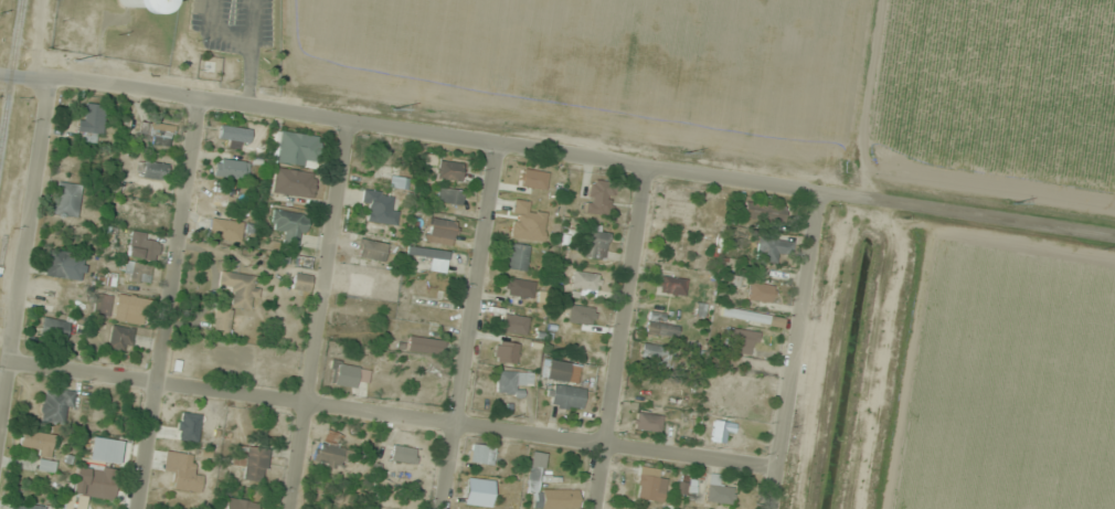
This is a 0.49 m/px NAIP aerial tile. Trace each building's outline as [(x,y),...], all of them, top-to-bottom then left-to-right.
[(115,12),(143,12),(143,0),(115,0),(115,12)] [(80,134),(101,137),(106,105),(84,102),(80,134)] [(137,142),(170,147),(173,125),(140,121),(137,142)] [(251,130),(221,124),(218,138),(248,143),(251,130)] [(268,162),(317,167),(321,136),(272,130),(268,162)] [(247,179),(249,161),(215,158),(213,176),(247,179)] [(165,180),(167,164),(142,160),(140,176),(165,180)] [(460,181),(462,163),(438,161),(436,179),(460,181)] [(552,173),(518,167),(514,187),(548,194),(552,173)] [(315,172),(274,168),(271,194),(312,197),(315,172)] [(584,213),(608,217),(614,180),(591,175),(584,213)] [(390,187),(405,187),(405,178),(391,178),(390,187)] [(77,218),(81,185),(57,183),(54,215),(77,218)] [(385,229),(401,214),(374,184),(357,199),(385,229)] [(460,206),(463,192),(439,186),(436,201),(460,206)] [(696,203),(670,199),(667,218),(693,222),(696,203)] [(783,205),(745,205),(745,221),(783,221),(783,205)] [(280,242),(301,246),(307,216),(273,209),(269,229),(282,231),(280,242)] [(249,229),(214,213),(209,224),(229,232),(227,237),(239,243),(244,231),(247,232),(249,229)] [(427,241),(451,245),(456,222),(431,217),(427,241)] [(543,241),(546,227),(516,223),(514,236),(543,241)] [(605,259),(607,231),(586,229),(584,257),(605,259)] [(127,257),(156,260),(158,234),(130,231),(127,257)] [(794,253),(788,236),(757,247),(763,264),(794,253)] [(528,245),(507,243),(504,268),(525,271),(528,245)] [(448,259),(449,250),(407,246),(406,255),(448,259)] [(86,255),(48,250),(45,275),(82,280),(86,255)] [(311,269),(311,257),(296,257),(296,269),(311,269)] [(152,265),(125,261),(122,279),(149,284),(152,265)] [(758,275),(773,274),(773,267),(758,267),(758,275)] [(596,294),(599,274),(573,271),(570,291),(596,294)] [(229,306),(253,309),(258,277),(220,272),(219,285),(232,287),(229,306)] [(309,292),(312,275),(294,273),(292,289),(309,292)] [(656,292),(684,295),(686,279),(658,276),(656,292)] [(503,295),(532,298),(533,281),(505,278),(503,295)] [(747,300),(772,303),(774,285),(749,282),(747,300)] [(111,298),(95,295),(93,314),(108,316),(111,298)] [(144,323),(147,299),(116,296),(114,320),(144,323)] [(720,317),(782,327),(784,318),(722,307),(720,317)] [(213,337),(230,337),(230,308),(213,308),(213,337)] [(528,310),(502,308),(500,324),(527,326),(528,310)] [(677,326),(664,324),(666,313),(648,311),(645,334),(676,338),(677,326)] [(592,348),(599,318),(579,314),(573,344),(592,348)] [(67,346),(67,320),(40,320),(40,346),(67,346)] [(129,351),(133,328),(111,325),(107,348),(129,351)] [(757,330),(728,330),(728,351),(757,351),(757,330)] [(441,342),(408,334),(405,348),(438,356),(441,342)] [(516,364),(518,343),(494,341),(492,361),(516,364)] [(641,355),(665,365),(671,352),(648,342),(641,355)] [(579,365),(546,359),(542,378),(576,384),(579,365)] [(356,386),(357,380),(367,382),(369,366),(331,361),(328,383),(356,386)] [(441,374),(424,369),(419,383),(436,389),(441,374)] [(531,372),(496,371),(495,395),(517,395),(517,384),(531,384),(531,372)] [(585,390),(551,383),(547,403),(581,410),(585,390)] [(73,409),(75,391),(44,388),(40,421),(64,424),(66,408),(73,409)] [(634,430),(660,432),(661,415),(635,413),(634,430)] [(733,433),(734,422),(713,420),(711,441),(725,442),(726,432),(733,433)] [(19,450),(50,456),(54,434),(23,428),(19,450)] [(339,470),(343,459),(350,461),(353,452),(337,447),(341,434),(326,429),(315,462),(339,470)] [(244,467),(242,479),(262,483),(269,450),(237,444),(233,465),(244,467)] [(468,462),(493,465),(496,447),(470,444),(468,462)] [(416,447),(392,445),(390,461),(414,463),(416,447)] [(578,491),(540,488),(543,447),(530,445),(526,491),(536,492),(535,508),(547,508),(576,508),(578,491)] [(194,454),(176,453),(173,489),(200,491),(201,470),(192,470),(194,454)] [(112,471),(77,467),(75,486),(110,490),(112,471)] [(664,500),(665,471),(637,469),(636,499),(664,500)] [(733,487),(718,484),(720,475),(710,473),(704,499),(730,505),(733,487)] [(467,496),(491,497),(492,480),(467,480),(467,496)] [(678,494),(693,494),(694,480),(678,480),(678,494)] [(256,502),(226,497),(224,508),(254,508),(256,502)]
